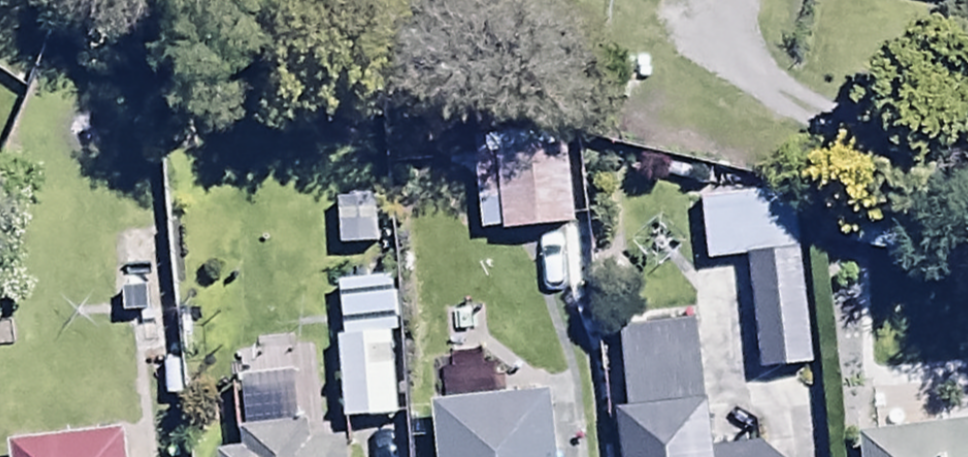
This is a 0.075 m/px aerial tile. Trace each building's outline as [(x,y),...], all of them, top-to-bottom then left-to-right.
[(470,158),(478,232),(572,222),(563,148),(470,158)] [(790,185),(695,196),(701,260),(739,256),(752,371),(811,364),(790,185)] [(371,189),(331,190),(331,242),(372,241),(371,189)] [(157,231),(117,233),(122,354),(162,352),(157,231)] [(386,270),(333,274),(337,317),(389,313),(386,270)] [(616,403),(621,456),(780,456),(778,442),(712,448),(707,391),(695,392),(688,315),(616,321),(624,402),(616,403)] [(387,324),(330,328),(336,418),(393,414),(387,324)] [(425,399),(431,456),(553,456),(546,386),(425,399)] [(219,453),(219,456),(345,456),(345,439),(308,441),(307,418),(238,421),(239,452),(219,453)] [(855,430),(857,456),(967,456),(967,421),(855,430)] [(3,437),(4,456),(128,456),(125,423),(3,437)]
